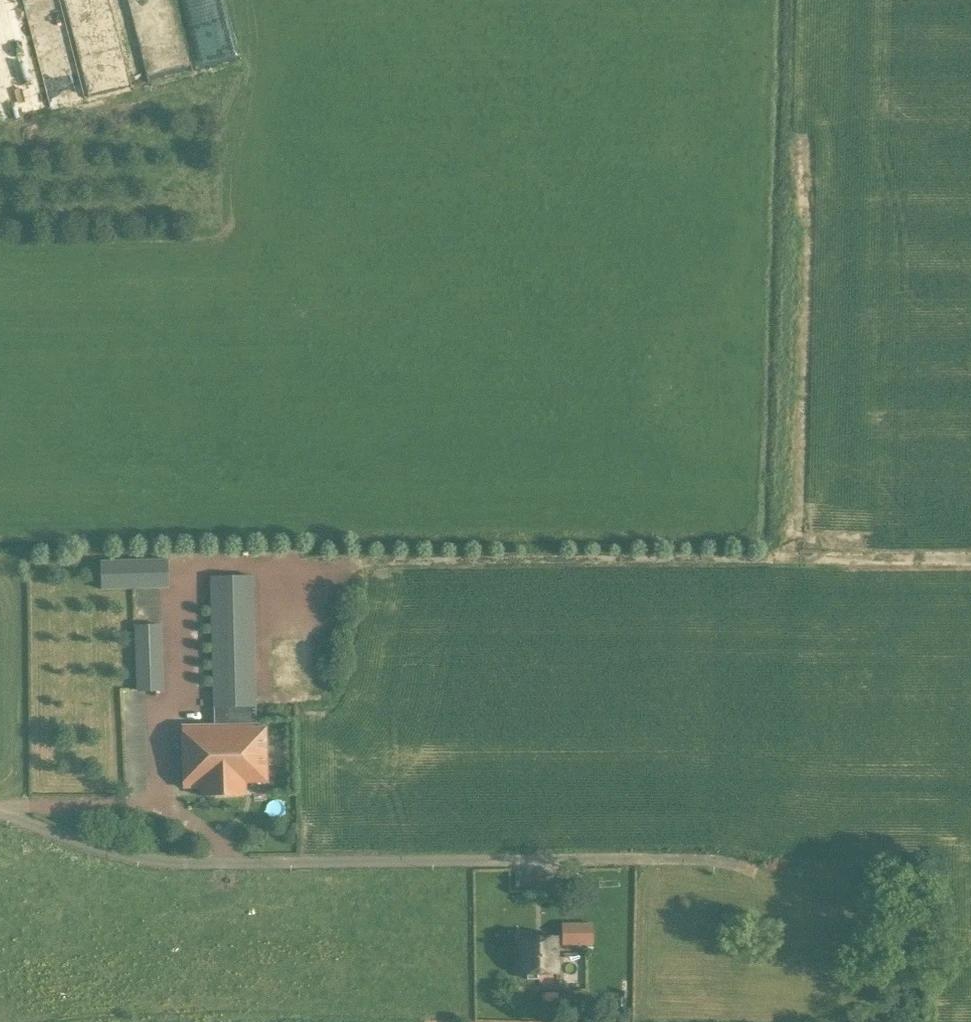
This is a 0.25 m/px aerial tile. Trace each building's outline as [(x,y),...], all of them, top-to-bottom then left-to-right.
[(168,587),(167,560),(101,561),(101,589),(168,587)] [(211,577),(214,724),(182,725),(183,788),(200,787),(200,796),(245,795),(245,782),(267,782),(266,727),(253,727),(253,725),(255,724),(252,576),(211,577)] [(162,690),(160,625),(136,626),(138,690),(162,690)] [(562,944),(576,944),(576,924),(562,924),(562,944)] [(556,939),(534,940),(521,940),(521,973),(556,974),(556,939)]
